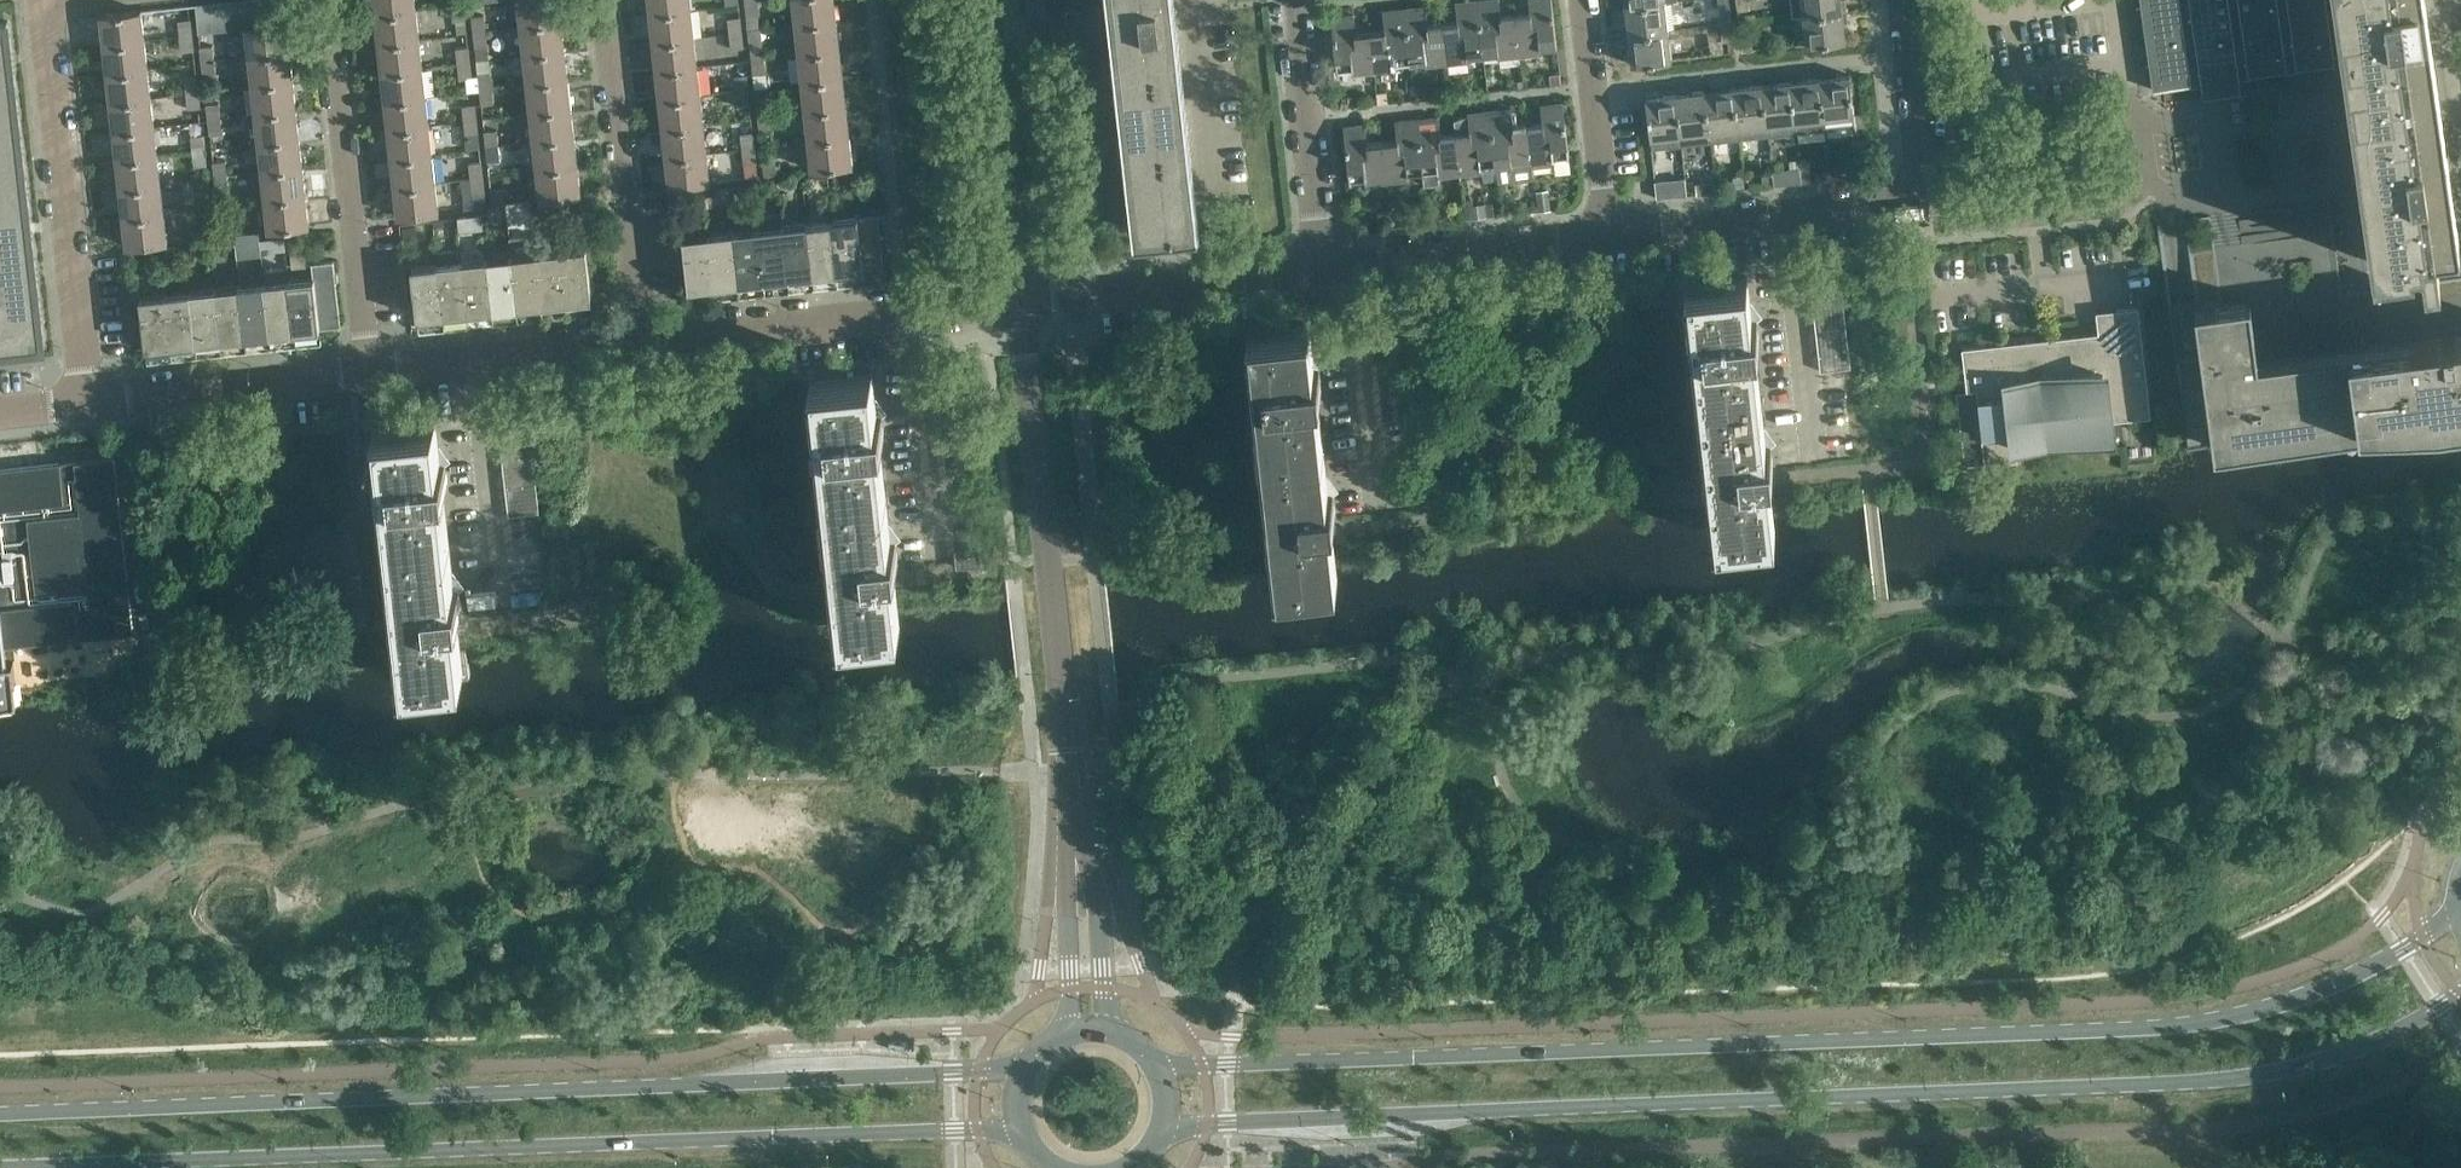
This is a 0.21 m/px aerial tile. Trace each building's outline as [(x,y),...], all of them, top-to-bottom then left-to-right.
[(223,1),(226,30),(239,28),(236,0),(235,0),(223,1)] [(239,28),(247,27),(252,27),(249,0),(236,0),(239,28)] [(252,27),(266,25),(263,0),(249,0),(252,27)] [(376,13),(416,8),(416,0),(375,0),(376,13)] [(521,25),(561,21),(559,0),(519,0),(521,25)] [(650,13),(690,8),(689,0),(649,0),(650,13)] [(746,1),(748,16),(760,15),(758,0),(755,0),(746,1)] [(796,24),(837,20),(835,0),(793,0),(796,24)] [(1112,6),(1103,7),(1106,32),(1115,31),(1137,231),(1200,224),(1175,0),(1111,0),(1112,6)] [(1444,21),(1449,62),(1470,60),(1469,55),(1484,53),(1478,0),(1468,0),(1456,1),(1458,20),(1444,21)] [(1484,53),(1499,52),(1499,57),(1521,55),(1516,13),(1502,15),(1500,0),(1478,0),(1484,53)] [(1521,55),(1543,52),(1542,47),(1557,45),(1553,0),(1530,0),(1531,11),(1516,13),(1521,55)] [(1623,22),(1624,34),(1669,28),(1666,0),(1626,4),(1628,21),(1623,22)] [(1738,9),(1751,7),(1750,0),(1737,0),(1738,9)] [(1793,14),(1803,13),(1848,8),(1847,0),(1791,0),(1793,14)] [(2201,81),(2203,96),(2240,90),(2241,90),(2239,75),(2345,60),(2373,262),(2413,256),(2411,241),(2419,240),(2423,271),(2439,269),(2434,239),(2457,235),(2424,0),(2140,0),(2153,88),(2201,81)] [(223,1),(209,3),(212,31),(226,30),(223,1)] [(196,4),(199,32),(212,31),(209,3),(196,4)] [(463,4),(452,5),(453,21),(465,20),(463,4)] [(1427,4),(1405,7),(1411,61),(1426,60),(1427,65),(1449,62),(1444,21),(1429,23),(1427,4)] [(1719,7),(1721,23),(1732,22),(1730,5),(1719,7)] [(1385,28),(1371,29),(1376,70),(1397,68),(1396,63),(1411,61),(1405,7),(1383,9),(1385,28)] [(416,8),(376,13),(379,42),(420,38),(416,8)] [(690,8),(650,13),(654,41),(693,37),(690,8)] [(1848,8),(1803,13),(1806,44),(1846,39),(1844,21),(1849,20),(1848,8)] [(142,10),(102,14),(106,43),(145,39),(142,10)] [(1331,15),(1338,70),(1353,67),(1354,73),(1376,70),(1371,29),(1356,31),(1354,12),(1331,15)] [(484,14),(473,15),(474,31),(486,30),(484,14)] [(727,16),(729,32),(742,31),(740,15),(727,16)] [(179,20),(180,35),(192,34),(190,19),(179,20)] [(41,346),(41,345),(44,344),(43,331),(44,330),(11,34),(8,20),(0,21),(0,350),(41,346)] [(837,20),(796,24),(799,54),(840,49),(837,20)] [(565,49),(561,21),(521,25),(525,54),(565,49)] [(266,25),(252,27),(247,27),(250,56),(290,51),(287,22),(266,25)] [(1732,22),(1721,23),(1723,40),(1734,38),(1732,22)] [(1669,28),(1624,34),(1626,45),(1630,45),(1632,63),(1672,58),(1669,28)] [(486,30),(474,31),(476,46),(488,45),(486,30)] [(742,31),(729,32),(731,48),(744,47),(742,31)] [(1752,32),(1740,33),(1743,50),(1754,49),(1752,32)] [(192,34),(180,35),(182,50),(193,49),(192,34)] [(693,37),(654,41),(657,70),(697,66),(693,37)] [(420,38),(379,42),(383,71),(423,66),(420,38)] [(145,39),(106,43),(109,71),(148,67),(145,39)] [(751,43),(751,45),(752,58),(764,57),(763,42),(751,43)] [(213,44),(200,46),(202,61),(214,59),(213,44)] [(457,48),(458,63),(470,62),(468,46),(457,48)] [(565,49),(525,54),(528,83),(568,79),(565,49)] [(799,54),(803,83),(843,78),(840,49),(799,54)] [(290,51),(250,56),(253,84),(293,80),(290,51)] [(764,57),(752,58),(754,73),(766,72),(764,57)] [(214,59),(202,61),(204,76),(216,75),(214,59)] [(470,62),(458,63),(460,78),(472,77),(470,62)] [(426,95),(423,66),(383,71),(386,100),(426,95)] [(697,66),(657,70),(660,99),(700,95),(697,66)] [(148,67),(109,71),(112,100),(152,96),(148,67)] [(491,71),(479,73),(481,88),(493,87),(491,71)] [(734,75),(736,90),(748,89),(746,73),(734,75)] [(1850,73),(1820,76),(1825,116),(1826,128),(1855,125),(1857,138),(1864,137),(1862,112),(1854,113),(1850,74),(1850,73)] [(1551,74),(1551,82),(1560,81),(1560,74),(1551,74)] [(1791,80),(1797,131),(1826,128),(1820,76),(1791,80)] [(185,78),(187,93),(198,92),(197,77),(185,78)] [(843,78),(803,83),(806,111),(846,107),(843,78)] [(571,107),(568,79),(528,83),(531,112),(571,107)] [(293,80),(253,84),(256,114),(297,109),(293,80)] [(1791,80),(1762,83),(1768,135),(1797,131),(1791,80)] [(1762,83),(1733,86),(1739,138),(1768,135),(1762,83)] [(1733,86),(1705,89),(1710,141),(1739,138),(1733,86)] [(493,87),(481,88),(482,102),(482,103),(495,102),(493,87)] [(1418,96),(1426,95),(1425,88),(1417,88),(1418,96)] [(748,89),(736,90),(737,105),(749,104),(748,89)] [(1705,89),(1675,93),(1681,144),(1710,141),(1705,89)] [(1386,91),(1376,92),(1377,102),(1387,101),(1386,91)] [(198,92),(187,93),(189,109),(200,108),(198,92)] [(1681,144),(1675,93),(1646,96),(1650,135),(1651,135),(1652,147),(1681,144)] [(426,95),(386,100),(389,129),(429,124),(426,95)] [(700,95),(660,99),(663,128),(703,123),(700,95)] [(152,96),(112,100),(115,130),(155,125),(152,96)] [(769,99),(757,100),(758,116),(771,114),(769,99)] [(1543,122),(1529,123),(1534,165),(1556,163),(1556,168),(1558,170),(1569,168),(1570,166),(1569,156),(1564,101),(1541,104),(1543,122)] [(219,102),(207,103),(209,118),(221,117),(219,102)] [(463,105),(465,120),(476,119),(475,104),(463,105)] [(575,137),(571,107),(531,112),(534,141),(575,137)] [(809,140),(849,136),(846,107),(806,111),(809,140)] [(1512,107),(1490,109),(1496,164),(1512,163),(1512,167),(1534,165),(1529,123),(1514,125),(1512,107)] [(297,109),(256,114),(259,142),(300,138),(297,109)] [(1471,130),(1457,131),(1461,173),(1483,171),(1482,166),(1496,164),(1490,109),(1468,112),(1471,130)] [(771,114),(758,116),(760,131),(773,130),(771,114)] [(1440,114),(1417,117),(1424,172),(1425,183),(1440,181),(1439,175),(1461,173),(1457,131),(1442,133),(1440,114)] [(221,117),(209,118),(211,133),(223,132),(221,117)] [(1398,138),(1385,140),(1389,181),(1410,179),(1410,174),(1424,172),(1417,117),(1396,119),(1398,138)] [(476,119),(465,120),(466,136),(478,134),(476,119)] [(703,123),(663,128),(667,157),(706,152),(703,123)] [(1345,125),(1351,180),(1367,179),(1367,184),(1389,181),(1385,140),(1370,141),(1367,123),(1345,125)] [(429,124),(389,129),(392,157),(432,153),(429,124)] [(155,125),(115,130),(118,158),(158,154),(155,125)] [(497,129),(485,130),(487,146),(499,144),(497,129)] [(740,133),(742,148),(754,146),(752,131),(740,133)] [(191,134),(193,149),(205,148),(203,133),(191,134)] [(849,136),(809,140),(812,169),(853,165),(849,136)] [(578,166),(575,137),(534,141),(538,170),(578,166)] [(300,138),(259,142),(263,171),(303,166),(300,138)] [(499,144),(487,146),(489,161),(501,160),(499,144)] [(754,146),(742,148),(744,163),(755,161),(754,146)] [(205,148),(193,149),(195,165),(207,163),(205,148)] [(706,152),(667,157),(670,186),(709,180),(706,152)] [(432,153),(392,157),(396,186),(435,182),(432,153)] [(158,154),(118,158),(121,187),(161,183),(158,154)] [(775,158),(763,159),(765,174),(777,172),(775,158)] [(226,159),(214,160),(215,176),(228,174),(226,159)] [(1809,160),(1800,161),(1802,179),(1811,178),(1809,160)] [(469,163),(471,178),(482,177),(481,161),(469,163)] [(1817,162),(1819,176),(1830,175),(1828,161),(1817,162)] [(1800,173),(1799,162),(1788,162),(1789,174),(1800,173)] [(303,166),(263,171),(266,200),(306,195),(303,166)] [(581,195),(578,166),(538,170),(541,199),(581,195)] [(1762,172),(1763,182),(1774,181),(1773,171),(1762,172)] [(777,172),(765,174),(766,186),(778,186),(777,172)] [(228,174),(215,176),(217,191),(230,190),(228,174)] [(1745,186),(1743,174),(1732,175),(1734,187),(1745,186)] [(1685,187),(1684,175),(1671,176),(1672,188),(1685,187)] [(482,177),(471,178),(473,193),(484,192),(482,177)] [(435,182),(396,186),(399,215),(438,211),(435,182)] [(161,183),(121,187),(125,216),(165,211),(161,183)] [(741,187),(742,198),(755,197),(754,186),(741,187)] [(503,187),(492,189),(493,205),(505,203),(503,187)] [(731,187),(715,189),(717,202),(732,200),(731,187)] [(1549,188),(1536,189),(1538,209),(1551,208),(1549,188)] [(198,192),(200,207),(211,206),(210,190),(198,192)] [(306,195),(266,200),(269,229),(309,225),(306,195)] [(1471,198),(1464,199),(1466,217),(1488,215),(1486,202),(1472,204),(1471,198)] [(211,206),(200,207),(202,222),(213,221),(211,206)] [(165,211),(125,216),(128,245),(168,241),(165,211)] [(1441,211),(1427,212),(1428,222),(1442,220),(1441,211)] [(757,215),(759,227),(764,278),(789,275),(784,224),(782,212),(757,215)] [(1428,222),(1427,212),(1413,213),(1414,223),(1428,222)] [(833,218),(833,219),(838,270),(884,265),(879,214),(833,218)] [(460,218),(461,230),(483,228),(482,216),(460,218)] [(232,217),(220,219),(222,234),(234,233),(232,217)] [(808,221),(808,222),(814,273),(838,270),(833,219),(833,218),(808,221)] [(784,224),(789,275),(814,273),(808,222),(808,221),(784,224)] [(403,228),(404,239),(417,238),(416,227),(403,228)] [(734,229),(740,280),(764,278),(759,227),(734,229)] [(710,232),(716,283),(740,280),(734,229),(710,232)] [(249,231),(234,233),(235,242),(250,240),(249,231)] [(684,235),(689,286),(716,283),(710,232),(684,235)] [(222,234),(223,243),(234,242),(234,233),(222,234)] [(561,249),(567,299),(592,296),(586,246),(561,249)] [(187,247),(176,248),(176,256),(188,255),(187,247)] [(462,249),(438,251),(439,262),(445,313),(469,311),(463,259),(462,249)] [(567,299),(561,249),(536,251),(542,302),(567,299)] [(518,305),(542,302),(536,251),(512,254),(518,305)] [(488,256),(494,308),(518,305),(512,254),(488,256)] [(488,256),(463,259),(469,311),(494,308),(488,256)] [(313,261),(313,262),(315,275),(320,327),(341,324),(334,259),(313,261)] [(313,262),(288,265),(295,330),(320,327),(315,275),(313,262)] [(418,316),(445,313),(439,262),(412,265),(418,316)] [(288,265),(264,268),(265,281),(271,332),(295,330),(288,265)] [(1809,268),(1811,282),(1842,279),(1840,265),(1809,268)] [(1747,276),(1689,282),(1711,486),(1717,536),(1775,530),(1770,480),(1768,467),(1773,466),(1771,445),(1762,433),(1761,428),(1764,428),(1754,341),(1759,341),(1757,320),(1748,307),(1747,302),(1750,302),(1747,276)] [(1842,279),(1811,282),(1813,297),(1844,294),(1842,279)] [(241,284),(247,335),(271,332),(265,281),(241,284)] [(216,286),(222,338),(247,335),(241,284),(216,286)] [(192,289),(197,341),(222,338),(216,286),(192,289)] [(167,292),(173,343),(197,341),(192,289),(167,292)] [(167,292),(140,295),(146,346),(173,343),(167,292)] [(1844,294),(1813,297),(1814,312),(1845,308),(1844,294)] [(2168,303),(2179,383),(2184,421),(2188,449),(2214,446),(2213,446),(2301,434),(2436,416),(2460,410),(2460,328),(2400,337),(2401,345),(2307,357),(2304,353),(2300,352),(2295,354),(2294,359),(2259,364),(2258,356),(2249,297),(2222,301),(2194,305),(2194,300),(2189,301),(2171,303),(2168,303)] [(2099,331),(2046,337),(1962,347),(1967,389),(1957,390),(1965,464),(1985,461),(1986,462),(2018,458),(2016,444),(2110,434),(2108,419),(2151,415),(2139,305),(2115,308),(2097,310),(2099,331)] [(1845,308),(1814,312),(1816,326),(1847,322),(1845,308)] [(1847,322),(1816,326),(1818,341),(1848,337),(1847,322)] [(1310,324),(1251,330),(1273,536),(1279,585),(1337,578),(1333,530),(1331,515),(1335,515),(1333,493),(1324,481),(1323,476),(1326,476),(1317,389),(1322,389),(1319,368),(1310,355),(1310,350),(1313,350),(1310,324)] [(1848,337),(1818,341),(1819,355),(1850,351),(1848,337)] [(1850,351),(1819,355),(1821,369),(1852,366),(1850,351)] [(875,398),(872,372),(814,378),(835,586),(842,633),(900,626),(894,578),(893,563),(898,563),(896,542),(886,529),(886,524),(889,524),(879,437),(884,437),(882,416),(873,403),(872,399),(875,398)] [(498,412),(500,427),(530,424),(528,409),(498,412)] [(436,420),(377,426),(398,618),(457,611),(462,611),(459,590),(450,577),(450,572),(452,572),(452,570),(443,486),(448,485),(445,464),(436,451),(436,446),(439,446),(438,445),(436,420)] [(530,424),(500,427),(501,441),(531,438),(530,424)] [(531,438),(501,441),(503,456),(533,453),(531,438)] [(533,453),(503,456),(504,471),(535,468),(533,453)] [(19,701),(15,662),(7,663),(5,645),(134,631),(114,456),(0,468),(0,703),(19,701)] [(535,468),(504,471),(505,485),(536,482),(535,468)] [(536,482),(505,485),(507,500),(538,496),(536,482)] [(538,496),(507,500),(508,514),(539,511),(538,496)] [(979,545),(955,548),(956,566),(981,563),(979,545)] [(140,639),(68,646),(71,674),(142,667),(140,639)]
